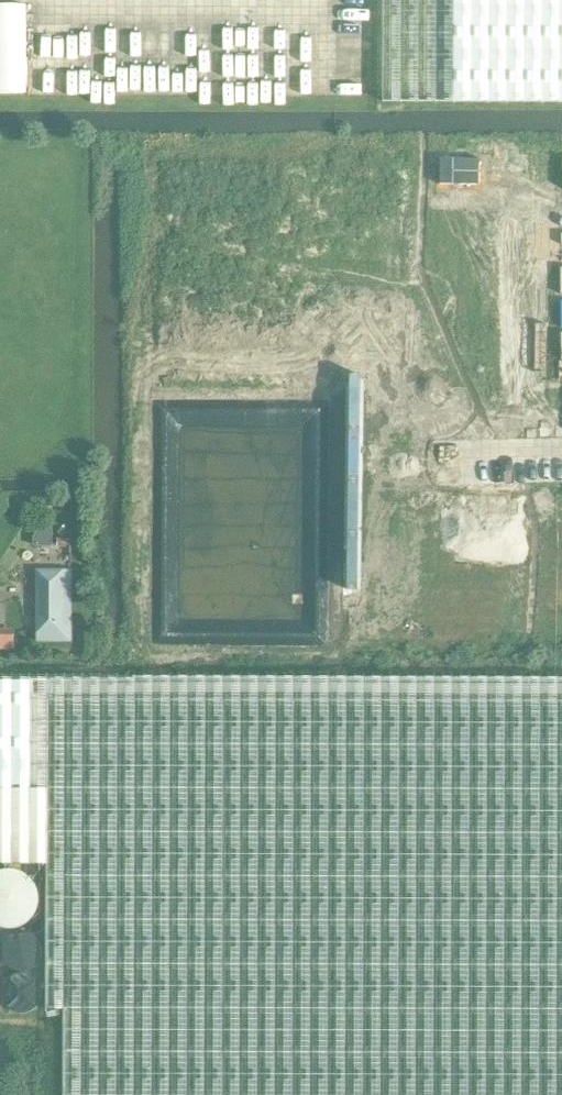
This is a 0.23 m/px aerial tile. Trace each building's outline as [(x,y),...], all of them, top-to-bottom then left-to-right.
[(381,102),(561,102),(561,0),(382,0),(381,102)] [(33,535),(32,537),(33,544),(33,545),(35,545),(39,545),(43,546),(50,546),(51,544),(51,540),(52,538),(52,530),(51,528),(50,527),(46,527),(43,526),(42,526),(40,526),(39,526),(39,527),(38,527),(37,528),(35,530),(35,532),(34,532),(34,533),(33,535)] [(71,568),(34,568),(35,643),(72,642),(71,568)] [(47,864),(47,783),(31,783),(31,679),(0,679),(0,864),(47,864)] [(31,679),(31,783),(47,783),(47,864),(46,1009),(64,1009),(63,1094),(561,1094),(561,680),(134,679),(31,679)]
